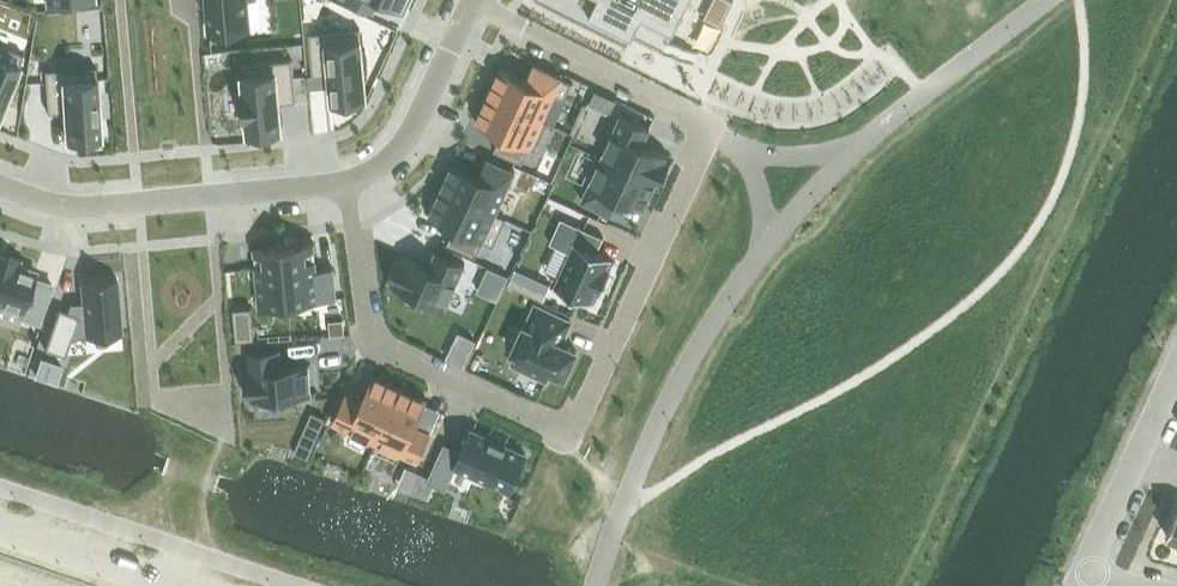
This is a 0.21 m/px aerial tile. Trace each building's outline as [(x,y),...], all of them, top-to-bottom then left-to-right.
[(211,33),(249,29),(246,0),(208,0),(211,33)] [(374,12),(379,0),(348,0),(374,12)] [(628,44),(633,33),(664,49),(688,0),(540,0),(628,44)] [(703,17),(721,26),(734,0),(712,0),(703,17)] [(360,29),(309,33),(313,75),(330,74),(332,101),(366,98),(360,29)] [(677,40),(671,53),(680,57),(686,45),(677,40)] [(23,54),(0,45),(0,112),(23,54)] [(292,59),(242,64),(248,133),(282,130),(279,103),(296,101),(292,59)] [(501,68),(488,95),(542,120),(543,118),(554,94),(565,99),(573,82),(534,64),(527,79),(501,68)] [(96,66),(45,70),(47,112),(64,110),(66,138),(100,136),(96,66)] [(488,95),(476,122),(501,134),(494,149),(523,162),(530,147),(535,149),(548,121),(543,118),(542,120),(488,95)] [(621,114),(602,157),(656,183),(657,181),(661,183),(673,157),(643,143),(650,127),(621,114)] [(602,157),(582,200),(611,213),(618,198),(643,210),(656,183),(602,157)] [(454,161),(441,189),(496,214),(496,213),(515,171),(487,158),(479,173),(454,161)] [(441,189),(429,216),(454,229),(447,243),(476,256),(483,241),(493,246),(507,217),(496,213),(496,214),(441,189)] [(561,218),(550,242),(571,252),(556,286),(591,302),(595,292),(600,294),(611,270),(606,267),(610,257),(597,251),(604,237),(561,218)] [(314,242),(284,244),(290,304),(337,300),(334,268),(317,269),(314,242)] [(284,244),(255,247),(260,306),(290,304),(284,244)] [(399,252),(387,278),(392,280),(391,283),(445,308),(465,264),(436,250),(429,266),(399,252)] [(21,305),(18,314),(38,322),(52,283),(33,277),(36,270),(18,264),(20,259),(0,252),(0,298),(21,305)] [(489,267),(479,289),(498,298),(508,276),(489,267)] [(516,270),(509,284),(530,293),(544,299),(550,286),(536,279),(516,270)] [(60,305),(46,346),(66,352),(71,337),(121,336),(116,280),(82,283),(83,314),(76,314),(77,310),(60,305)] [(526,327),(514,352),(519,354),(514,363),(547,378),(552,369),(565,375),(576,349),(561,342),(571,321),(538,306),(527,327),(526,327)] [(252,307),(234,309),(236,340),(255,338),(252,307)] [(344,321),(330,322),(331,335),(345,334),(344,321)] [(249,368),(245,368),(247,397),(251,396),(252,399),(256,399),(256,413),(282,412),(281,397),(311,395),(309,363),(281,365),(280,348),(248,350),(249,368)] [(56,381),(61,366),(41,359),(36,374),(56,381)] [(346,393),(333,421),(375,441),(400,387),(373,374),(362,400),(346,393)] [(400,387),(375,441),(418,461),(431,432),(416,425),(428,399),(400,387)] [(311,411),(306,424),(319,430),(325,417),(311,411)] [(429,477),(427,481),(435,485),(446,490),(457,467),(510,491),(526,454),(472,429),(462,451),(444,443),(429,477)] [(419,472),(411,490),(430,496),(435,485),(427,481),(429,477),(419,472)] [(1167,534),(1176,539),(1176,510),(1167,534)]
